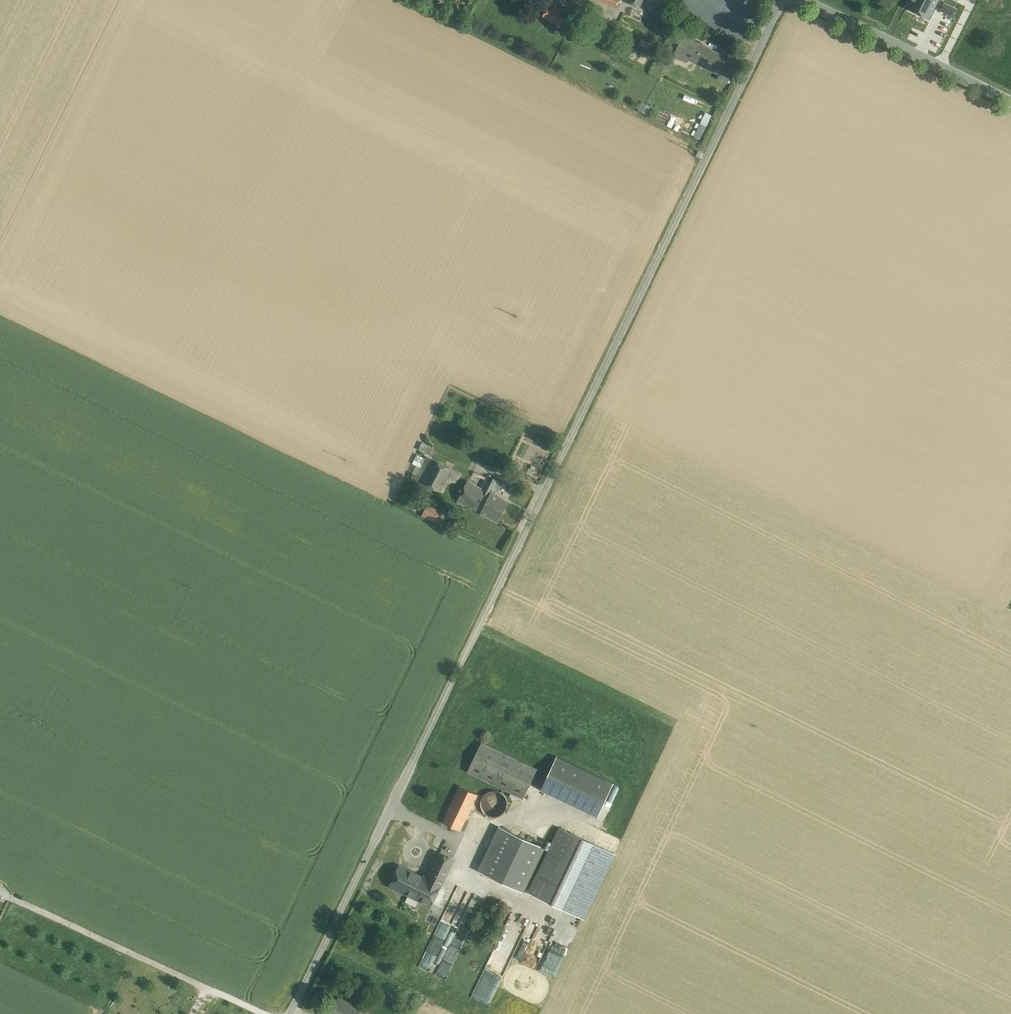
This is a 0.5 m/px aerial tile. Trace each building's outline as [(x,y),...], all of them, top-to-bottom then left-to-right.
[(907,3),(929,14),(936,0),(909,0),(907,3)] [(955,11),(939,3),(936,10),(952,18),(955,11)] [(561,11),(548,5),(543,17),(556,23),(561,11)] [(570,16),(561,11),(556,23),(565,28),(570,16)] [(684,26),(674,21),(671,26),(681,31),(684,26)] [(686,62),(690,59),(698,43),(682,36),(675,52),(676,57),(686,62)] [(727,58),(698,43),(690,59),(719,74),(720,73),(727,58)] [(727,58),(720,73),(730,78),(737,63),(727,58)] [(637,109),(647,114),(651,105),(641,101),(637,109)] [(672,125),(683,131),(688,121),(677,115),(672,125)] [(705,130),(688,121),(683,131),(700,140),(705,130)] [(433,448),(422,442),(419,449),(430,454),(433,448)] [(417,475),(415,479),(421,481),(432,459),(427,456),(421,468),(417,475)] [(432,459),(421,481),(431,486),(441,492),(448,479),(453,470),(432,459)] [(459,473),(453,470),(448,479),(455,482),(459,473)] [(490,476),(486,484),(484,483),(483,486),(485,487),(484,489),(490,492),(492,489),(497,479),(490,476)] [(431,486),(421,481),(419,485),(429,490),(431,486)] [(484,489),(467,481),(457,500),(480,512),(491,493),(490,492),(484,489)] [(496,491),(492,489),(490,492),(491,493),(480,512),(498,521),(508,502),(494,495),(496,491)] [(442,511),(427,505),(422,515),(437,522),(442,511)] [(457,516),(443,509),(442,511),(437,522),(450,528),(457,516)] [(537,768),(482,742),(468,770),(524,796),(537,768)] [(557,755),(542,788),(599,815),(614,782),(557,755)] [(478,793),(461,785),(449,809),(452,811),(447,822),(458,827),(463,816),(466,817),(478,793)] [(510,803),(495,786),(478,801),(493,817),(510,803)] [(513,803),(515,806),(524,801),(522,798),(513,803)] [(500,828),(480,869),(522,889),(542,848),(500,828)] [(595,844),(561,828),(539,874),(537,873),(528,893),(564,909),(595,844)] [(595,844),(564,909),(583,919),(614,853),(595,844)] [(440,854),(430,876),(442,882),(453,860),(440,854)] [(430,876),(424,878),(410,871),(409,872),(399,867),(390,885),(406,893),(422,900),(431,904),(439,886),(440,886),(442,882),(430,876)] [(430,972),(447,979),(483,898),(473,894),(455,934),(441,928),(443,922),(440,920),(428,947),(439,952),(430,972)] [(510,911),(474,998),(491,1005),(527,918),(510,911)] [(556,976),(569,942),(554,936),(541,970),(556,976)] [(330,1013),(358,1013),(361,1008),(338,996),(330,1013)]
